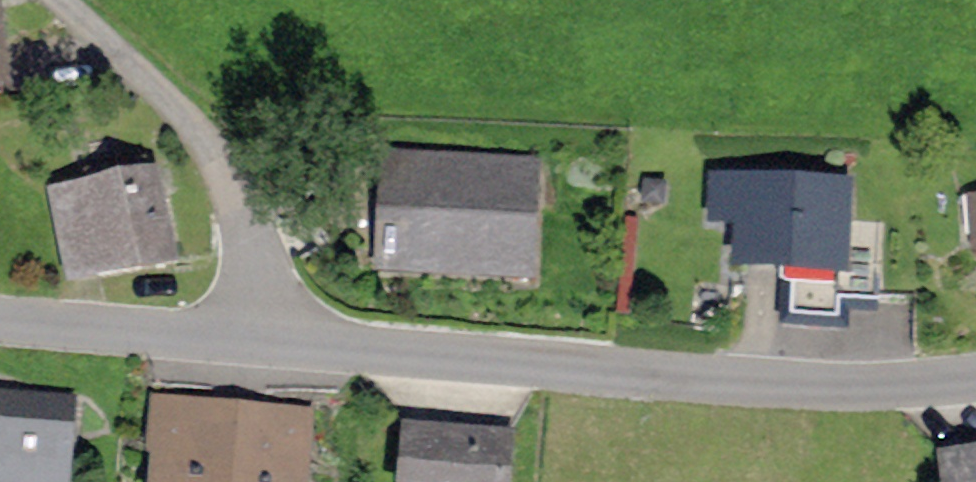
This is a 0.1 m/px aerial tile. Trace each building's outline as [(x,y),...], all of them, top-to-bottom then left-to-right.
[(0,2),(0,92),(10,91),(2,2),(0,2)] [(542,163),(385,152),(377,273),(534,283),(542,163)] [(162,170),(45,189),(60,281),(177,261),(162,170)] [(852,185),(710,176),(707,226),(733,227),(731,267),(795,272),(846,275),(850,218),(852,185)] [(667,183),(643,181),(640,207),(665,209),(667,183)] [(884,220),(850,218),(846,275),(795,272),(792,316),(839,319),(841,295),(879,297),(884,220)] [(0,388),(0,481),(72,481),(80,395),(0,388)] [(152,397),(146,456),(153,457),(151,481),(239,481),(247,407),(152,397)] [(247,407),(242,481),(315,481),(319,413),(247,407)] [(401,425),(399,481),(508,481),(510,429),(401,425)] [(935,454),(938,481),(975,481),(975,449),(935,454)]
